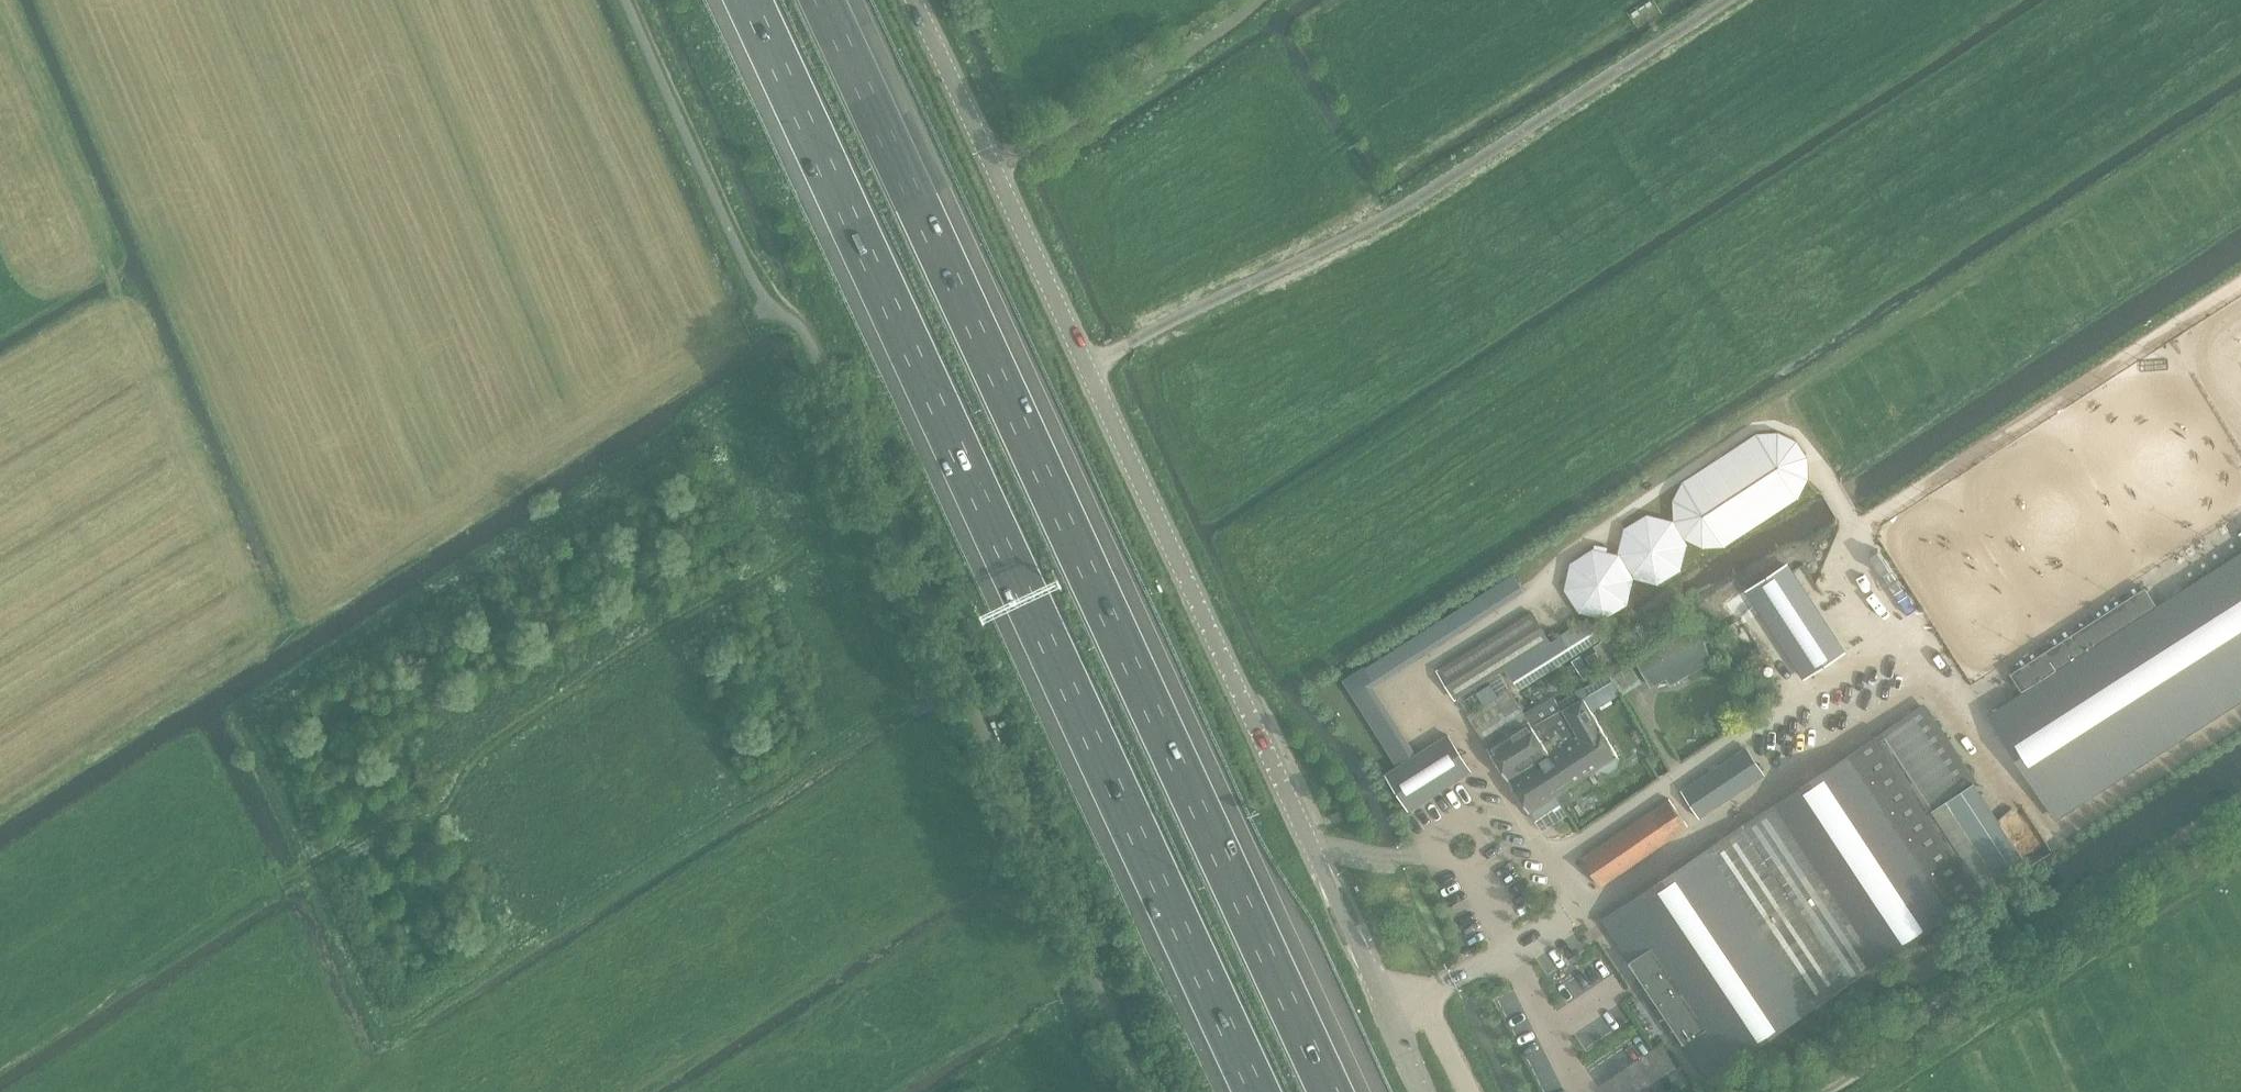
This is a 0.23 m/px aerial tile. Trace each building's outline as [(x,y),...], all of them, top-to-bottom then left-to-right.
[(1626,602),(1631,578),(1632,577),(1618,556),(1616,556),(1607,554),(1608,547),(1595,545),(1594,550),(1572,565),(1566,589),(1580,611),(1605,616),(1626,602)] [(1992,713),(2059,818),(2074,808),(2069,801),(2240,690),(2240,553),(2158,606),(2146,588),(2012,673),(2024,692),(1992,713)] [(1844,653),(1810,601),(1792,574),(1787,565),(1748,590),(1806,679),(1844,653)] [(1515,576),(1370,668),(1377,679),(1522,587),(1515,576)] [(1531,613),(1439,669),(1457,699),(1509,667),(1516,679),(1598,630),(1590,617),(1549,642),(1531,613)] [(1691,625),(1635,657),(1652,686),(1666,678),(1671,685),(1712,661),(1691,625)] [(1610,637),(1594,646),(1603,661),(1619,651),(1610,637)] [(1621,653),(1605,662),(1613,675),(1628,666),(1621,653)] [(1366,669),(1346,681),(1399,765),(1386,773),(1410,811),(1471,772),(1447,734),(1419,752),(1366,669)] [(1588,696),(1585,698),(1592,710),(1621,694),(1614,681),(1588,696)] [(1500,683),(1462,707),(1477,727),(1476,728),(1531,813),(1535,820),(1561,804),(1556,797),(1557,796),(1565,808),(1574,802),(1566,790),(1600,769),(1601,770),(1610,772),(1618,767),(1620,758),(1592,710),(1585,698),(1588,696),(1584,688),(1576,693),(1580,700),(1562,710),(1556,698),(1526,715),(1516,700),(1509,689),(1505,691),(1500,683)] [(1923,707),(1603,921),(1639,974),(1639,973),(1674,1025),(1673,1025),(1708,1077),(1709,1078),(1729,1064),(1730,1064),(1987,891),(1988,892),(2028,865),(1999,821),(1990,807),(1975,784),(1923,707)] [(1749,749),(1683,793),(1698,816),(1764,772),(1749,749)] [(1670,799),(1583,858),(1601,886),(1689,827),(1670,799)]
